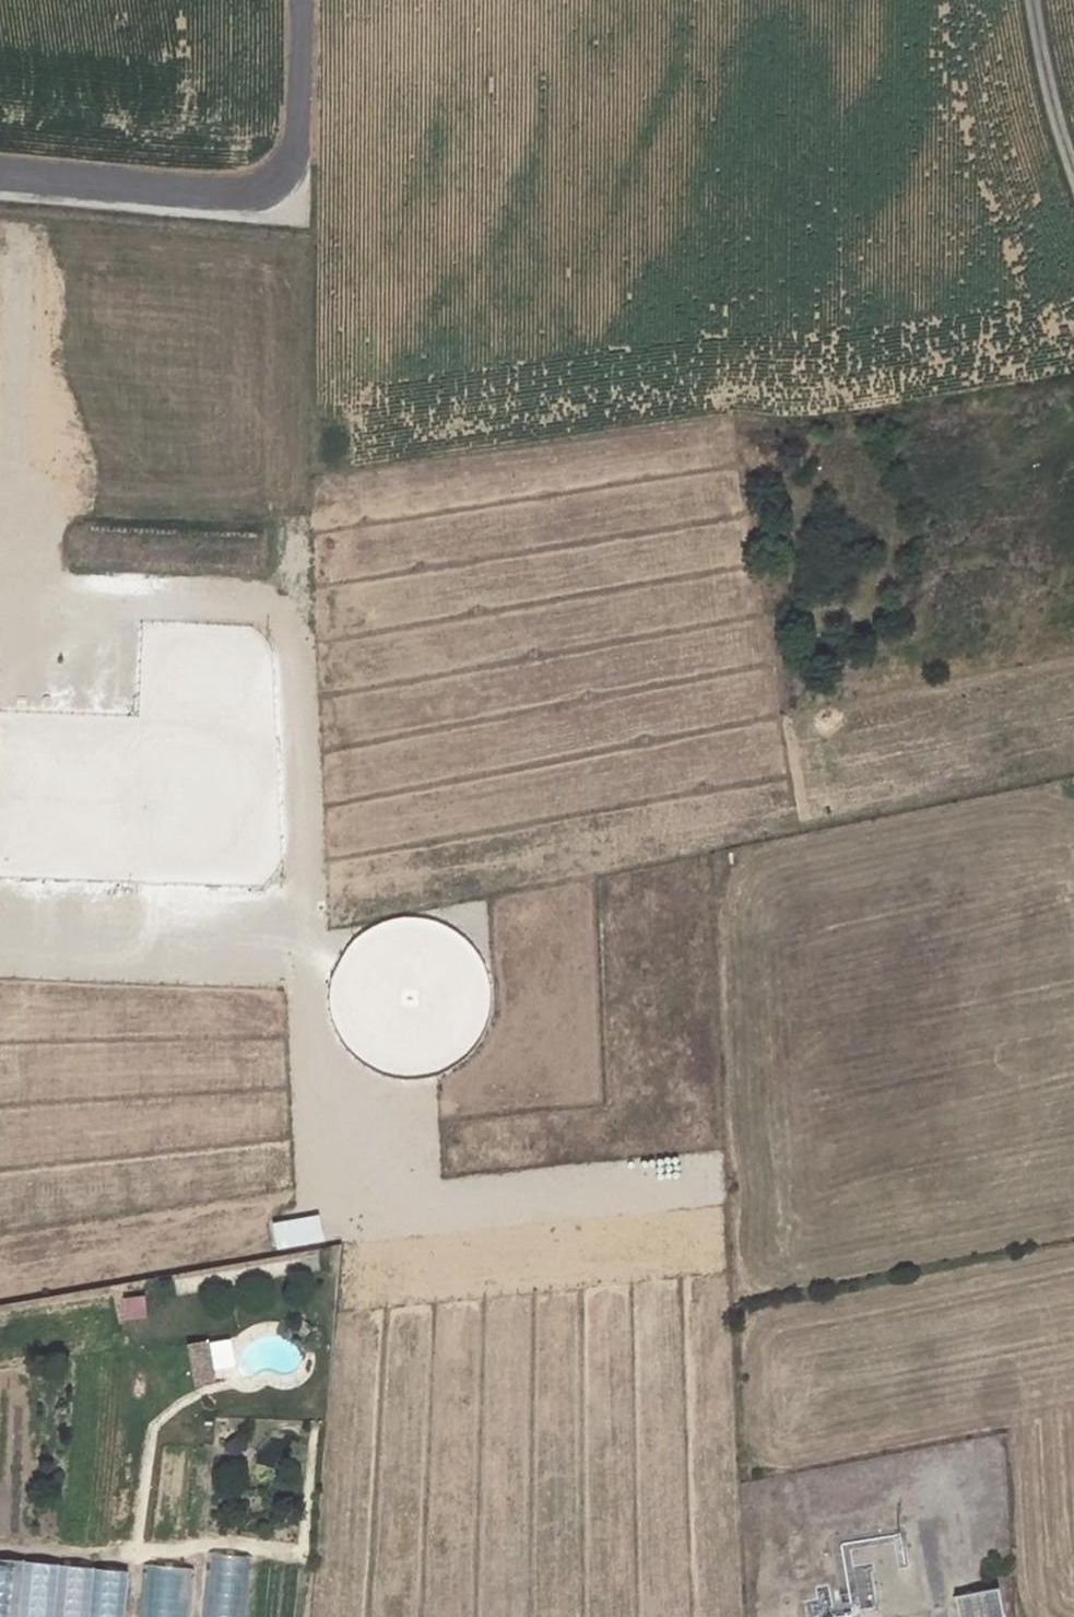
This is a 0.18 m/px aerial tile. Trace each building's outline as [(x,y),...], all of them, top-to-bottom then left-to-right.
[(200,1343),(188,1345),(195,1384),(213,1381),(208,1355),(203,1356),(200,1343)] [(0,1558),(0,1616),(123,1616),(127,1571),(0,1558)] [(996,1587),(952,1596),(956,1616),(1002,1616),(996,1587)]
